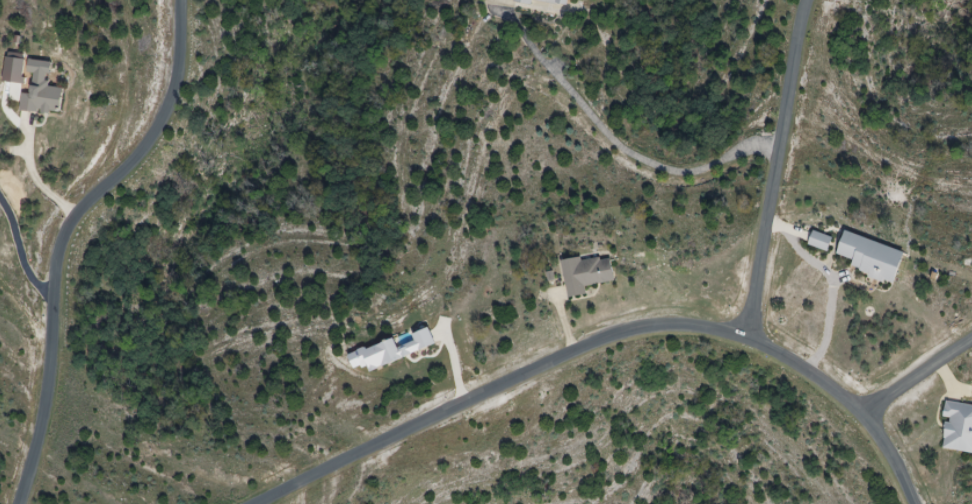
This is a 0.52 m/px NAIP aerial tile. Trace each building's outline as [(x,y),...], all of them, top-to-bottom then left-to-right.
[(61,115),(63,88),(49,87),(52,62),(29,60),(28,75),(33,75),(31,94),(22,93),(20,111),(61,115)] [(827,252),(832,239),(814,232),(809,245),(827,252)] [(904,253),(845,233),(837,255),(854,261),(851,269),(894,283),(904,253)] [(562,263),(568,299),(587,295),(586,287),(615,282),(610,255),(562,263)] [(948,403),(942,450),(971,454),(971,406),(948,403)]
